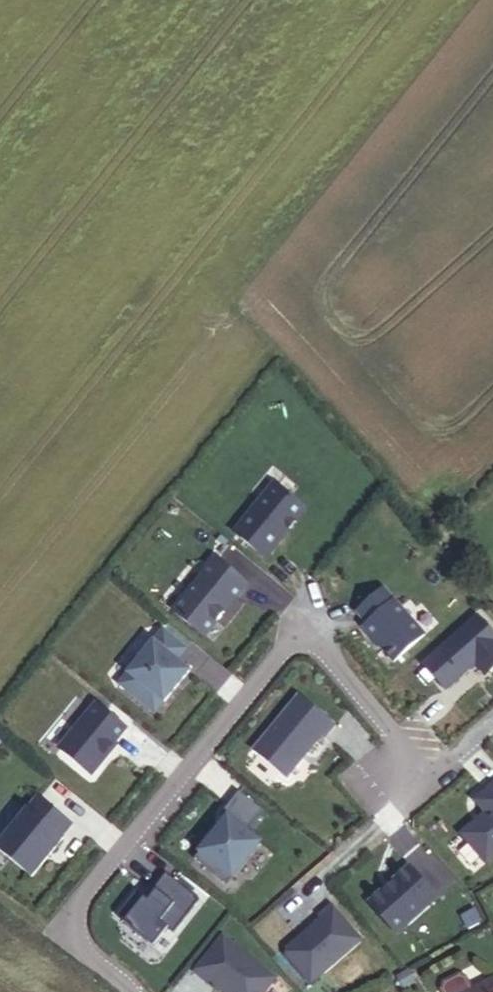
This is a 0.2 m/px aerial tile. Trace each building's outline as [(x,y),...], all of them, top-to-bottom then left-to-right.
[(268,481),(233,537),(272,561),(307,504),(268,481)] [(209,640),(247,579),(210,556),(172,616),(209,640)] [(384,586),(352,616),(396,663),(428,634),(384,586)] [(473,666),(487,679),(492,673),(492,630),(474,612),(421,667),(447,692),(473,666)] [(164,626),(154,638),(186,664),(196,652),(164,626)] [(117,689),(160,716),(191,667),(148,640),(117,689)] [(298,694),(251,751),(287,780),(334,722),(298,694)] [(471,799),(483,812),(458,834),(487,866),(492,861),(492,779),(471,799)] [(195,854),(231,882),(262,842),(249,832),(264,812),(242,794),(195,854)] [(74,825),(37,796),(0,842),(0,854),(31,879),(74,825)] [(394,935),(440,899),(412,863),(366,899),(394,935)] [(280,952),(311,986),(363,939),(332,905),(280,952)] [(193,968),(222,991),(266,991),(277,978),(223,932),(193,968)] [(471,982),(465,980),(450,988),(449,991),(476,991),(471,982)]
